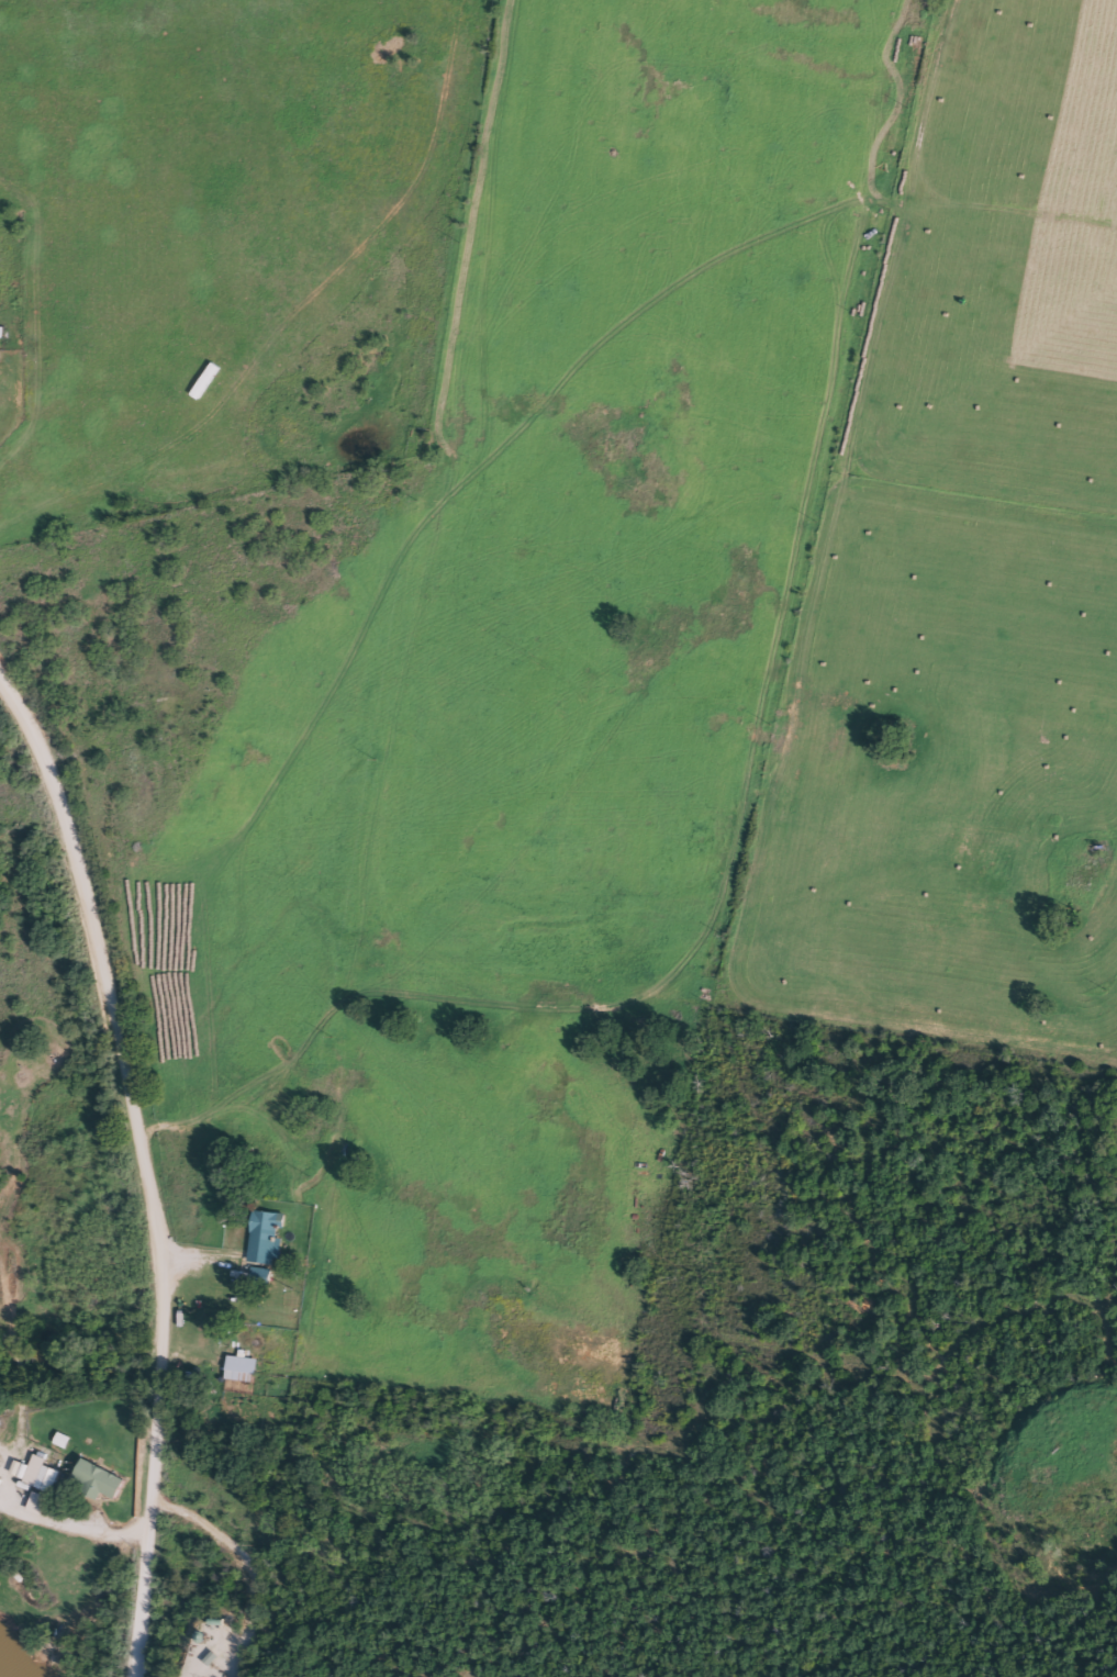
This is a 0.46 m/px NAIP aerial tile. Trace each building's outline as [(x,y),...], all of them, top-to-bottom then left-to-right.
[(274,1265),(280,1213),(250,1210),(245,1262),(274,1265)] [(266,1284),(266,1269),(248,1269),(248,1284),(266,1284)] [(253,1358),(223,1356),(222,1380),(252,1382),(253,1358)] [(50,1493),(58,1471),(42,1466),(44,1459),(30,1454),(20,1482),(50,1493)] [(94,1501),(98,1493),(112,1500),(121,1480),(79,1459),(69,1479),(81,1485),(77,1493),(94,1501)]
